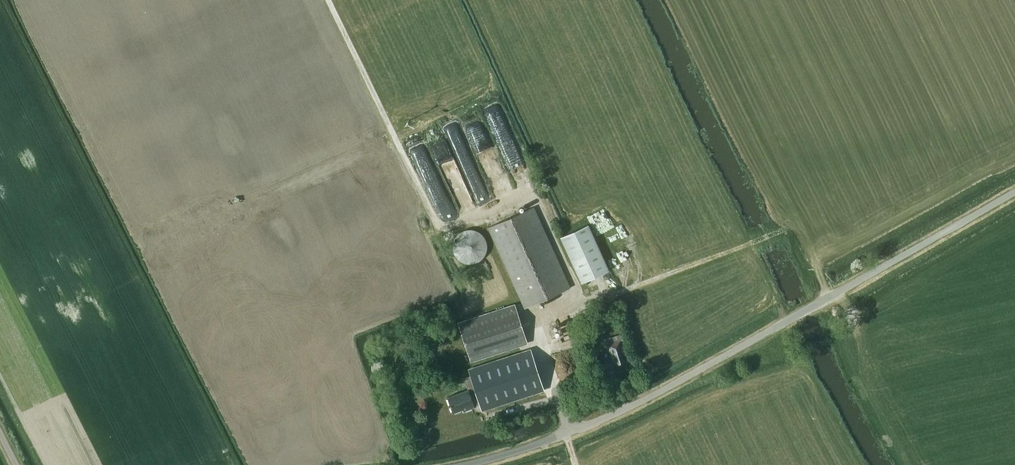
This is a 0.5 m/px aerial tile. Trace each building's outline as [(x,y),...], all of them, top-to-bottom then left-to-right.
[(424,140),(410,145),(416,160),(430,155),(424,140)] [(438,159),(444,178),(458,173),(450,145),(439,149),(441,158),(438,159)] [(457,151),(461,163),(474,160),(471,147),(457,151)] [(535,206),(487,227),(520,299),(524,308),(572,287),(535,206)] [(589,216),(598,235),(626,222),(620,211),(607,217),(603,209),(589,216)] [(609,270),(589,226),(588,224),(560,237),(581,283),(609,270)] [(471,229),(470,229),(468,229),(467,229),(465,230),(464,230),(463,231),(461,232),(460,232),(459,233),(458,234),(457,235),(456,237),(455,238),(454,239),(454,241),(453,242),(453,243),(453,245),(453,246),(453,248),(453,249),(453,251),(454,252),(454,254),(455,255),(456,256),(457,258),(458,259),(459,260),(460,261),(461,261),(463,262),(464,263),(465,263),(467,263),(468,264),(470,264),(471,264),(473,263),(474,263),(476,263),(477,262),(479,261),(480,261),(481,260),(482,259),(483,258),(484,256),(485,255),(486,254),(486,252),(487,251),(487,249),(487,248),(487,246),(487,245),(487,243),(487,242),(486,241),(486,239),(485,238),(484,237),(483,235),(482,234),(481,233),(480,232),(479,232),(477,231),(476,230),(474,230),(473,229),(471,229)] [(472,362),(528,344),(517,312),(514,303),(458,322),(472,362)] [(622,342),(624,341),(622,335),(610,339),(611,344),(609,345),(615,366),(628,362),(622,342)] [(482,406),(482,409),(544,388),(530,349),(469,369),(472,377),(482,406)] [(464,412),(482,406),(472,377),(466,379),(470,391),(449,398),(454,413),(464,410),(464,412)]
